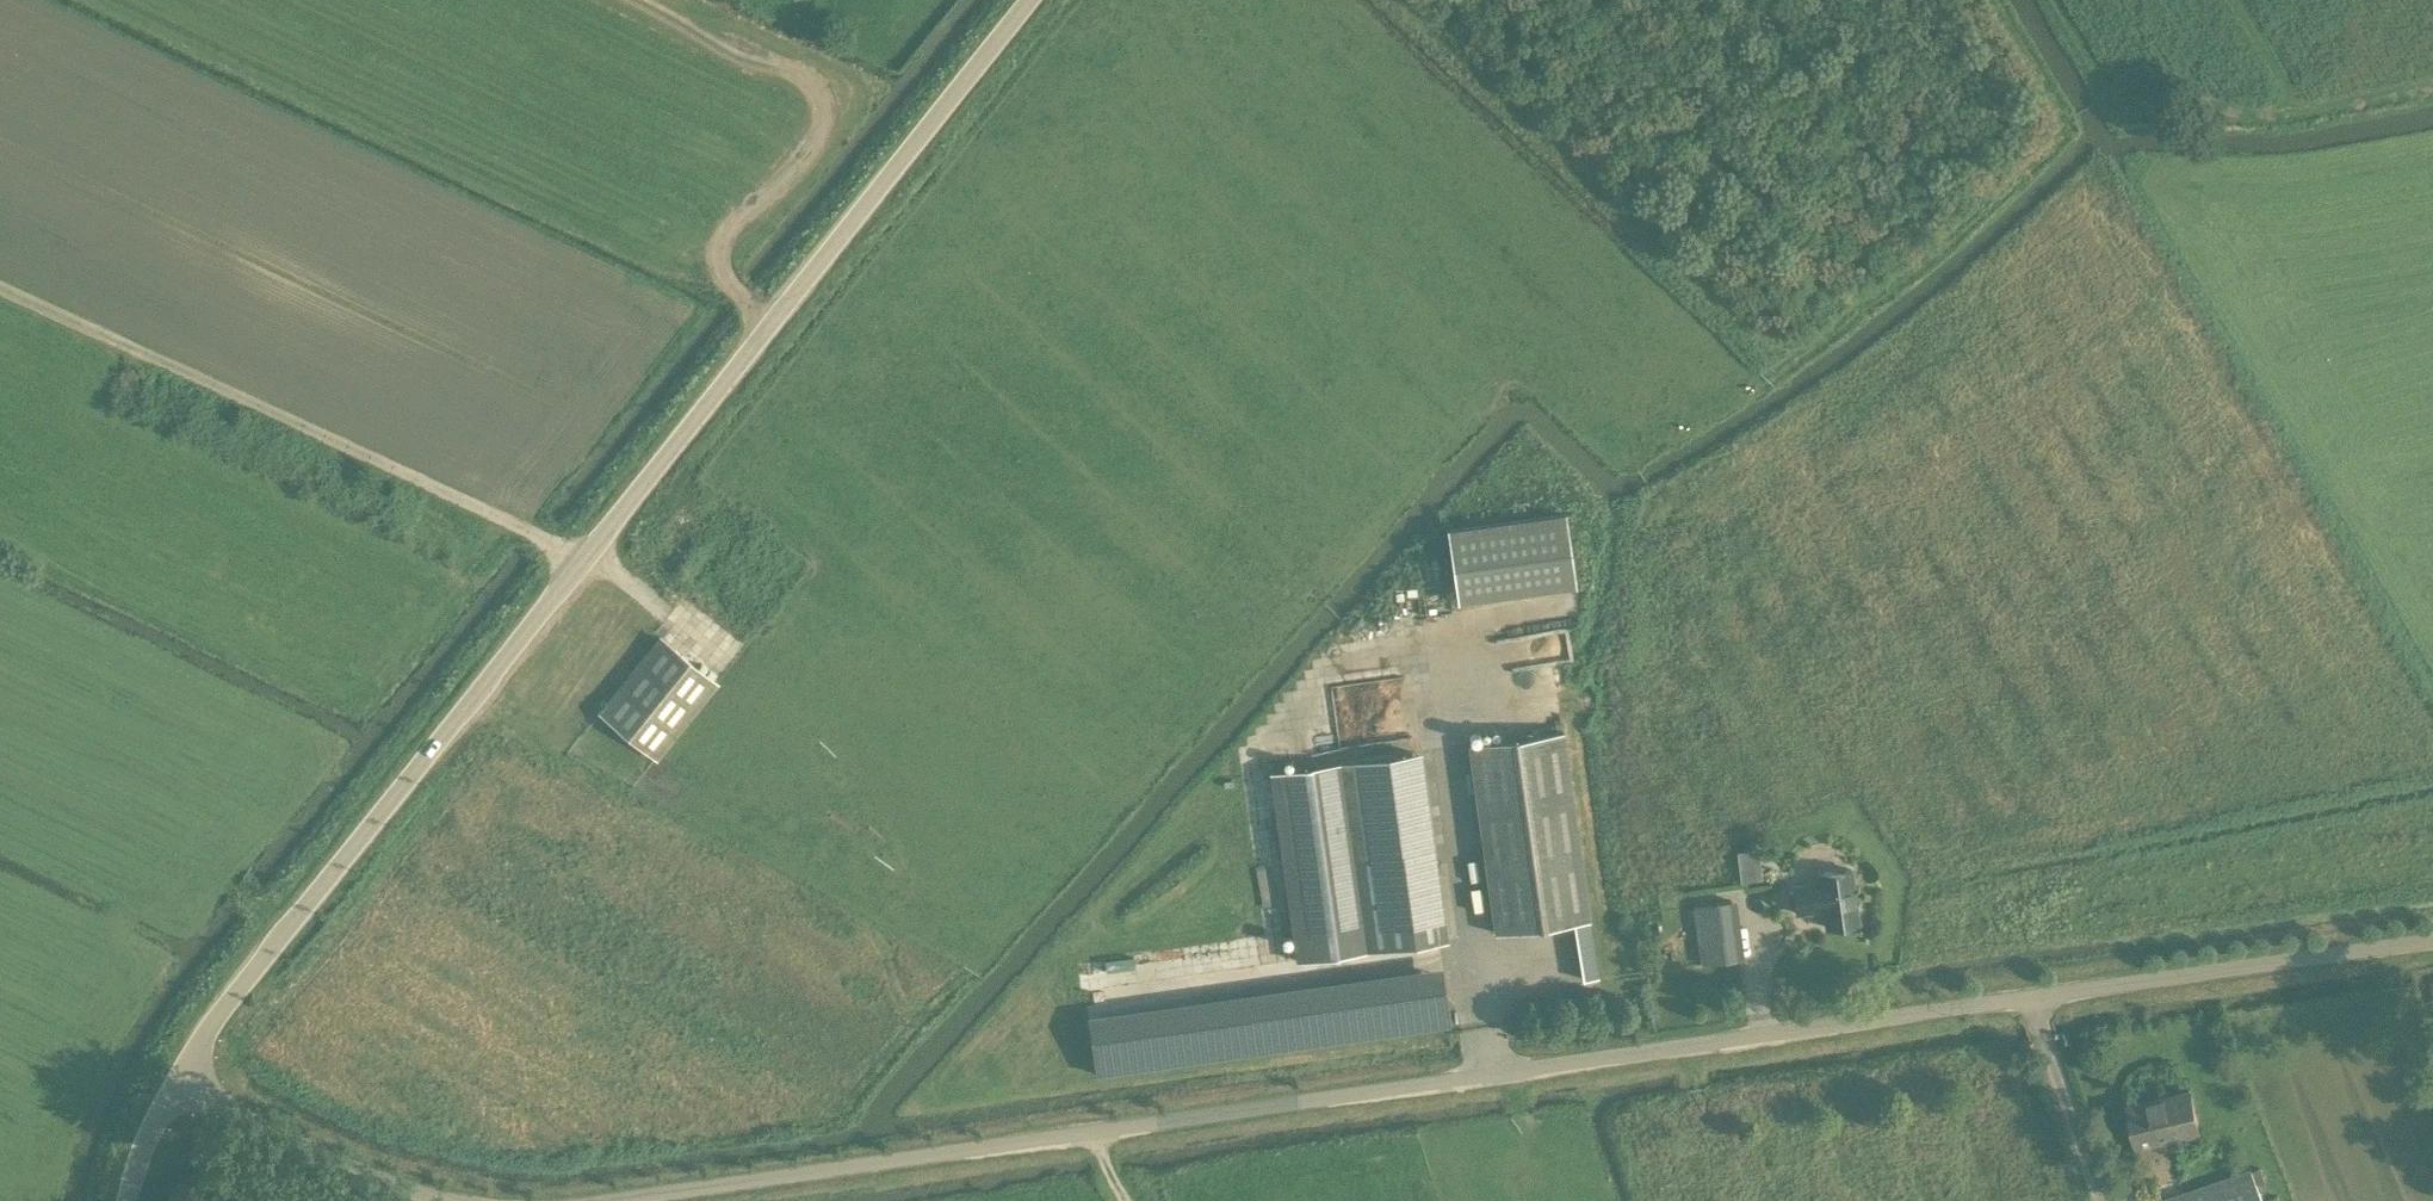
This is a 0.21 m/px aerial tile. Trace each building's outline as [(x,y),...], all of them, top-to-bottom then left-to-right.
[(1566,511),(1447,528),(1458,603),(1577,586),(1566,511)] [(661,639),(601,714),(657,759),(717,684),(661,639)] [(1388,700),(1408,698),(1406,678),(1386,680),(1388,700)] [(1563,731),(1469,744),(1495,933),(1590,920),(1563,731)] [(1412,752),(1341,762),(1368,951),(1439,941),(1412,752)] [(1341,762),(1261,770),(1285,958),(1368,951),(1341,762)] [(1821,883),(1793,887),(1796,913),(1825,909),(1827,928),(1858,923),(1850,869),(1820,873),(1821,883)] [(1732,901),(1695,906),(1703,964),(1740,958),(1732,901)] [(1093,1057),(1096,1073),(1450,1023),(1444,975),(1090,1025),(1089,1025),(1093,1057)] [(2190,1090),(2129,1105),(2138,1145),(2200,1131),(2190,1090)] [(2252,1171),(2165,1200),(2263,1200),(2252,1171)]
